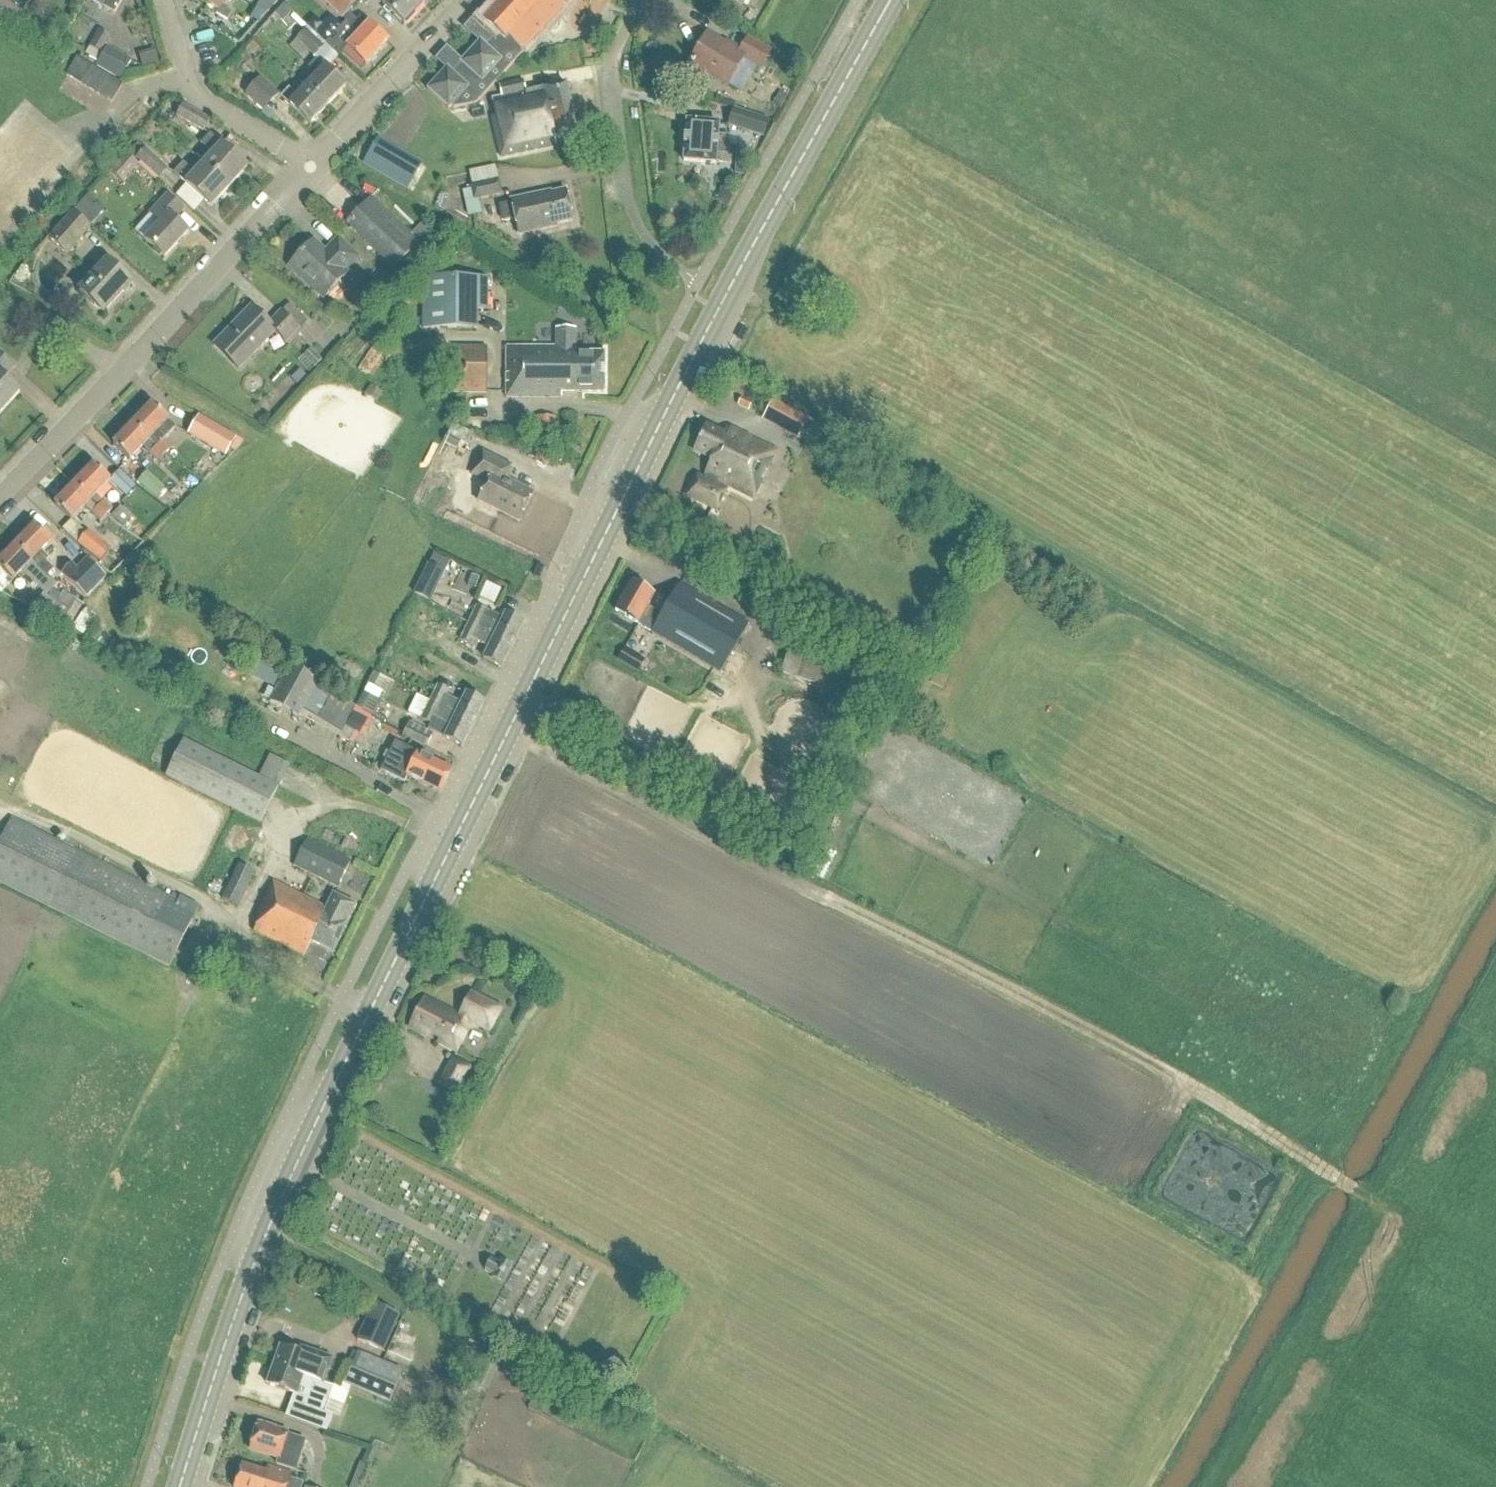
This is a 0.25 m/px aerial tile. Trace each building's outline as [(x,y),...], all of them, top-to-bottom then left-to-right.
[(113,17),(123,0),(86,0),(113,17)] [(224,0),(196,0),(217,12),(215,15),(227,22),(231,14),(220,8),(224,0)] [(359,2),(357,0),(319,0),(358,37),(346,50),(365,68),(387,45),(368,27),(367,27),(359,20),(356,23),(347,15),(359,2)] [(421,8),(413,0),(387,0),(381,6),(402,27),(421,8)] [(424,90),(447,111),(450,108),(452,110),(474,105),(522,52),(521,51),(563,6),(556,0),(492,0),(498,5),(490,14),(482,7),(463,29),(476,41),(458,62),(444,50),(434,60),(443,68),(424,90)] [(317,77),(306,88),(327,108),(345,89),(317,62),(329,50),(307,29),(303,33),(296,42),(315,62),(308,69),(317,77)] [(86,55),(97,62),(110,40),(98,34),(86,55)] [(688,62),(690,63),(686,68),(700,77),(703,72),(724,85),(740,59),(758,69),(767,54),(745,40),(739,51),(743,54),(741,57),(705,35),(688,62)] [(131,62),(107,49),(97,67),(120,81),(131,62)] [(122,87),(77,60),(67,77),(112,104),(122,87)] [(245,96),(260,111),(262,113),(278,95),(260,78),(245,96)] [(491,100),(494,118),(490,119),(498,158),(553,147),(552,140),(575,136),(565,85),(525,93),(523,82),(498,87),(501,98),(491,100)] [(306,88),(297,97),(289,90),(280,98),(288,107),(309,127),(327,108),(306,88)] [(182,106),(175,121),(203,134),(209,122),(182,106)] [(727,128),(763,140),(769,121),(733,110),(727,128)] [(717,124),(685,122),(682,162),(730,166),(732,148),(726,148),(726,137),(716,136),(717,124)] [(224,139),(235,144),(242,131),(230,125),(224,139)] [(212,156),(203,166),(228,189),(246,169),(209,135),(200,145),(212,156)] [(362,165),(407,191),(421,167),(376,141),(362,165)] [(145,149),(134,161),(158,182),(169,171),(145,149)] [(127,155),(110,172),(122,184),(139,166),(127,155)] [(487,164),(488,176),(514,173),(512,161),(487,164)] [(194,176),(182,165),(173,175),(210,209),(228,189),(203,166),(194,176)] [(478,201),(502,197),(499,181),(472,186),(472,190),(463,192),(468,218),(481,216),(478,201)] [(355,210),(363,200),(343,182),(334,192),(355,210)] [(509,200),(510,205),(500,207),(502,224),(513,222),(516,236),(555,228),(554,226),(570,222),(564,191),(547,195),(547,196),(539,198),(538,194),(509,200)] [(183,212),(168,197),(150,215),(161,225),(145,242),(164,260),(187,235),(174,222),(183,212)] [(392,272),(398,265),(404,271),(436,238),(421,225),(408,237),(369,200),(344,226),(392,272)] [(47,241),(66,258),(92,231),(71,214),(47,241)] [(337,242),(327,252),(329,254),(326,257),(312,243),(288,267),(322,300),(345,276),(343,273),(356,260),(337,242)] [(106,263),(78,293),(102,315),(130,285),(106,263)] [(421,278),(419,330),(479,332),(480,308),(487,308),(489,280),(421,278)] [(288,304),(279,313),(267,325),(249,307),(212,346),(236,370),(273,332),(285,344),(298,331),(306,322),(288,304)] [(503,398),(559,399),(559,393),(601,394),(602,355),(600,355),(600,349),(572,349),(572,333),(560,333),(560,349),(504,348),(503,398)] [(486,348),(453,349),(453,394),(487,394),(486,348)] [(18,394),(2,379),(13,369),(0,357),(0,414),(18,394)] [(774,401),(770,407),(762,422),(797,443),(800,438),(809,443),(819,428),(774,401)] [(131,426),(163,456),(169,449),(154,435),(167,421),(151,406),(131,426)] [(213,452),(225,459),(237,440),(215,426),(199,417),(191,429),(187,436),(213,452)] [(449,461),(460,465),(465,452),(477,457),(489,427),(481,424),(476,435),(462,429),(449,461)] [(163,456),(131,426),(112,446),(129,462),(142,448),(157,463),(163,456)] [(728,489),(751,501),(775,455),(727,430),(724,436),(706,427),(693,453),(710,462),(703,477),(696,473),(683,498),(715,514),(728,489)] [(470,476),(486,484),(477,503),(518,524),(532,495),(504,481),(510,467),(482,453),(470,476)] [(92,466),(71,488),(103,519),(112,510),(96,496),(109,482),(92,466)] [(61,532),(77,546),(76,546),(100,565),(111,550),(88,532),(85,535),(72,521),(84,508),(99,523),(103,519),(71,488),(53,507),(70,523),(61,532)] [(120,508),(110,518),(122,529),(131,520),(120,508)] [(53,571),(37,557),(51,543),(35,526),(14,547),(46,579),(48,577),(53,571)] [(119,558),(129,546),(107,526),(97,537),(119,558)] [(41,584),(41,585),(39,587),(48,596),(57,586),(48,577),(46,579),(14,547),(0,561),(0,571),(11,582),(25,568),(40,584),(41,584)] [(87,560),(66,581),(84,599),(105,578),(87,560)] [(412,593),(428,602),(430,604),(445,574),(428,565),(422,576),(412,593)] [(692,587),(762,628),(771,614),(701,573),(692,587)] [(614,612),(686,654),(716,671),(720,674),(748,625),(679,585),(660,616),(646,608),(654,596),(631,583),(614,612)] [(61,629),(64,624),(66,620),(72,624),(83,607),(76,602),(78,601),(67,595),(60,606),(50,600),(43,610),(35,605),(32,611),(61,629)] [(477,608),(468,625),(511,646),(522,624),(504,615),(502,619),(477,608)] [(474,642),(487,649),(481,660),(499,669),(511,646),(468,625),(459,642),(469,648),(474,642)] [(792,638),(779,676),(852,701),(863,662),(792,638)] [(297,720),(298,718),(299,715),(302,710),(319,720),(316,724),(338,738),(345,726),(360,735),(368,722),(352,712),(354,709),(354,708),(317,684),(288,668),(276,689),(268,704),(297,720)] [(368,685),(363,694),(380,702),(385,693),(368,685)] [(437,687),(426,708),(469,729),(482,703),(464,694),(459,704),(445,696),(448,692),(437,687)] [(427,731),(443,738),(442,739),(460,748),(469,729),(426,708),(419,721),(430,726),(427,731)] [(381,744),(398,732),(388,717),(371,728),(381,744)] [(400,736),(420,747),(426,750),(434,735),(427,732),(409,722),(400,736)] [(269,757),(257,779),(183,741),(165,777),(259,825),(277,789),(289,767),(269,757)] [(388,756),(385,761),(380,772),(404,783),(407,777),(439,794),(450,771),(406,749),(395,743),(388,756)] [(0,840),(0,883),(168,967),(197,909),(178,899),(175,905),(9,822),(0,840)] [(305,841),(292,868),(336,889),(349,863),(305,841)] [(222,901),(237,908),(253,875),(237,867),(222,901)] [(259,918),(251,933),(302,958),(309,943),(331,954),(345,925),(344,925),(353,907),(332,896),(324,910),(272,884),(255,916),(259,918)] [(425,1000),(409,1029),(426,1038),(429,1033),(439,1039),(436,1044),(455,1054),(471,1025),(489,1035),(502,1011),(471,995),(459,1018),(425,1000)] [(457,1098),(471,1068),(452,1062),(435,1085),(457,1098)] [(520,1289),(534,1297),(564,1241),(550,1233),(520,1289)] [(520,1268),(526,1257),(514,1250),(507,1260),(520,1268)] [(491,1261),(485,1270),(494,1275),(492,1279),(502,1284),(511,1268),(502,1263),(500,1266),(491,1261)] [(572,1312),(584,1287),(574,1282),(562,1307),(572,1312)] [(372,1305),(356,1341),(384,1353),(400,1317),(372,1305)] [(309,1352),(307,1358),(279,1348),(272,1368),(324,1387),(325,1384),(334,1360),(331,1359),(309,1352)] [(344,1385),(390,1404),(404,1371),(357,1352),(344,1385)] [(265,1387),(295,1397),(287,1419),(327,1433),(331,1417),(323,1415),(329,1401),(344,1406),(349,1394),(325,1384),(324,1387),(272,1368),(265,1387)] [(304,1443),(286,1436),(287,1435),(274,1430),(275,1428),(261,1423),(260,1425),(258,1425),(249,1450),(277,1460),(275,1466),(294,1472),(304,1443)] [(303,1484),(291,1480),(292,1475),(268,1466),(266,1473),(241,1465),(234,1486),(302,1486),(303,1484)]
